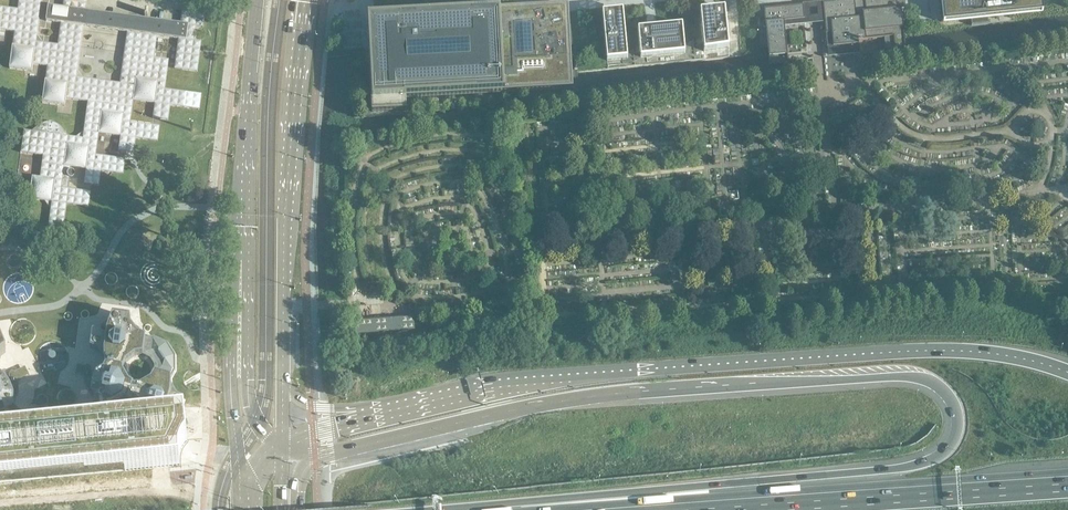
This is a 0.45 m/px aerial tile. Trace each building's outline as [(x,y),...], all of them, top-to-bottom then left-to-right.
[(136,135),(150,137),(150,140),(158,142),(160,126),(123,121),(127,92),(135,93),(133,101),(141,102),(155,104),(153,118),(160,119),(168,120),(170,106),(200,110),(202,94),(165,89),(168,68),(169,60),(154,58),(157,37),(178,39),(174,69),(197,72),(200,52),(200,49),(201,42),(194,41),(196,27),(203,28),(205,12),(183,9),(181,24),(86,11),(87,0),(64,0),(64,1),(63,8),(48,6),(46,21),(61,23),(58,45),(44,43),(37,35),(42,0),(19,0),(18,9),(0,7),(0,32),(0,30),(14,32),(12,46),(13,46),(10,61),(9,69),(32,72),(33,64),(47,66),(45,80),(43,96),(42,103),(65,106),(66,99),(87,102),(83,131),(75,137),(68,136),(67,135),(67,133),(66,132),(66,130),(65,129),(64,128),(63,126),(62,125),(60,124),(59,123),(58,123),(57,122),(55,121),(53,121),(51,121),(49,120),(47,121),(46,121),(43,121),(42,122),(40,122),(39,123),(38,124),(36,125),(35,126),(34,128),(33,128),(33,130),(32,131),(24,130),(20,153),(50,157),(47,178),(32,176),(30,192),(29,199),(44,201),(51,209),(47,231),(63,234),(67,204),(67,200),(81,202),(81,206),(89,207),(91,192),(76,190),(72,185),(66,184),(67,178),(64,174),(65,166),(72,167),(86,169),(84,184),(92,185),(99,186),(101,171),(102,163),(116,165),(115,173),(123,174),(125,159),(88,154),(92,125),(99,126),(99,133),(106,134),(120,136),(118,151),(134,153),(135,140),(136,135)] [(823,3),(823,6),(825,22),(827,47),(833,47),(834,56),(860,54),(859,53),(859,45),(859,44),(858,41),(884,39),(893,38),(894,49),(894,51),(905,50),(904,40),(902,23),(903,23),(904,23),(903,15),(902,15),(901,10),(901,9),(900,2),(905,1),(905,0),(864,0),(855,1),(854,0),(823,3)] [(1014,16),(1043,13),(1041,0),(941,0),(943,23),(971,20),(971,22),(971,25),(971,26),(988,24),(988,23),(988,19),(1014,16)] [(823,6),(823,3),(803,5),(803,8),(805,24),(825,22),(823,6)] [(803,5),(764,9),(764,10),(765,17),(768,46),(768,50),(769,63),(788,62),(788,60),(787,54),(787,53),(784,26),(805,24),(803,8),(803,5)] [(379,14),(367,15),(369,47),(372,112),(406,111),(406,98),(489,94),(573,90),(572,71),(571,62),(569,20),(568,6),(500,10),(494,10),(488,10),(401,15),(401,13),(379,14)] [(607,56),(595,57),(596,70),(729,57),(729,54),(728,49),(728,48),(724,9),(701,11),(702,23),(682,25),(638,29),(627,30),(625,30),(623,10),(603,12),(607,56)] [(154,228),(142,229),(143,255),(155,255),(154,228)] [(67,429),(66,432),(72,436),(73,437),(73,438),(77,446),(77,447),(77,449),(76,455),(79,457),(81,457),(87,460),(89,460),(92,462),(96,456),(97,455),(98,455),(99,454),(101,457),(106,456),(105,452),(106,451),(107,451),(109,451),(115,452),(118,453),(120,455),(122,456),(123,457),(137,458),(150,451),(157,439),(158,438),(157,436),(157,433),(157,430),(161,424),(161,423),(163,422),(163,421),(166,424),(171,422),(169,418),(170,417),(172,417),(173,417),(180,417),(180,414),(181,411),(183,406),(183,404),(184,401),(178,397),(177,397),(176,395),(172,387),(171,386),(171,385),(171,378),(175,371),(175,356),(168,344),(168,343),(154,338),(153,338),(151,338),(149,338),(145,339),(142,337),(139,336),(138,335),(137,334),(136,334),(139,330),(136,326),(132,328),(132,327),(131,326),(131,325),(130,318),(127,318),(124,317),(119,316),(116,316),(113,316),(111,322),(110,323),(109,324),(102,329),(101,330),(99,330),(93,331),(92,334),(92,337),(91,342),(91,345),(91,348),(97,350),(98,351),(99,352),(104,359),(105,360),(105,362),(106,367),(106,368),(104,372),(98,376),(97,377),(96,380),(94,379),(93,375),(91,368),(90,367),(89,366),(88,365),(87,365),(85,366),(84,366),(83,366),(78,365),(76,373),(82,375),(83,375),(85,382),(86,388),(87,389),(88,390),(89,391),(90,391),(91,391),(92,390),(93,390),(92,395),(93,395),(96,402),(96,406),(96,407),(95,407),(92,412),(91,413),(90,413),(81,417),(80,417),(79,417),(72,416),(71,419),(70,421),(68,427),(67,429)] [(392,321),(392,317),(352,320),(353,336),(415,331),(414,316),(397,317),(397,320),(392,321)] [(362,365),(362,357),(341,358),(342,367),(362,365)] [(180,466),(180,457),(180,453),(181,450),(184,445),(187,441),(185,415),(173,417),(172,417),(0,434),(0,484),(180,466)]
